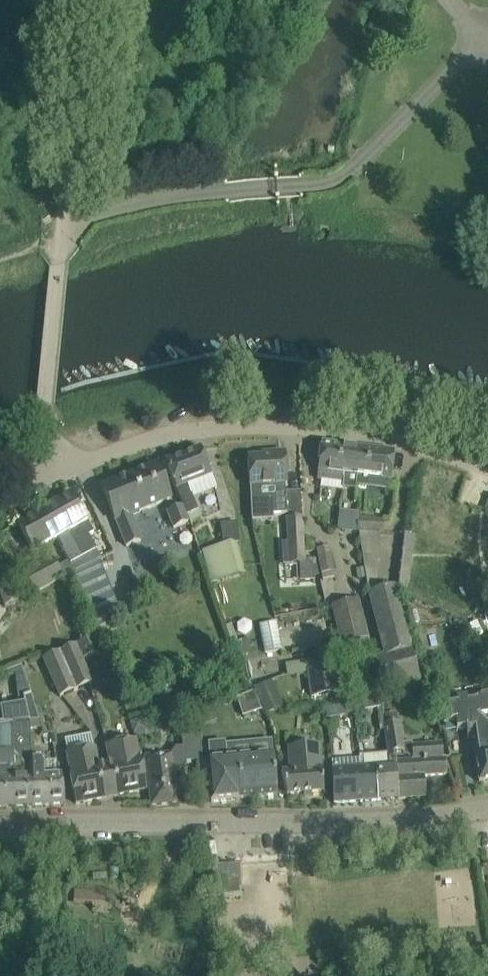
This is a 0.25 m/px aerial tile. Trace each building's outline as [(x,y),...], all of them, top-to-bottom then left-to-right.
[(317,479),(343,482),(344,474),(343,474),(344,465),(340,464),(342,446),(321,443),(317,479)] [(362,461),(363,449),(342,446),(340,464),(344,465),(343,474),(344,474),(343,482),(342,488),(355,490),(356,476),(355,476),(356,461),(362,461)] [(175,490),(183,507),(182,508),(187,523),(190,521),(191,522),(200,518),(197,512),(198,511),(187,486),(211,477),(200,449),(165,463),(172,481),(175,490)] [(391,481),(392,472),(394,453),(363,449),(362,461),(356,461),(355,476),(356,476),(391,481)] [(285,485),(286,485),(285,454),(278,454),(278,458),(272,459),(272,457),(248,459),(250,499),(271,498),(272,516),(286,515),(286,513),(287,513),(287,517),(301,517),(300,491),(285,492),(285,485)] [(133,475),(146,509),(170,499),(157,466),(133,475)] [(101,488),(109,506),(115,521),(116,521),(126,547),(141,541),(131,515),(146,509),(133,475),(101,488)] [(87,536),(93,533),(71,494),(56,503),(71,531),(67,533),(73,544),(74,544),(87,566),(99,560),(100,559),(87,536)] [(71,531),(56,503),(17,524),(33,553),(57,540),(63,550),(62,550),(69,562),(57,569),(51,559),(25,574),(36,593),(41,590),(66,576),(74,573),(87,566),(74,544),(73,544),(67,533),(71,531)] [(344,506),(343,521),(342,527),(361,531),(359,517),(358,515),(357,506),(344,506)] [(187,523),(182,508),(167,513),(173,528),(187,523)] [(359,517),(361,531),(380,533),(380,532),(381,532),(382,519),(359,517)] [(289,549),(283,549),(283,563),(304,562),(303,550),(302,519),(288,519),(289,542),(289,549)] [(380,533),(361,531),(365,555),(378,556),(380,533)] [(235,541),(221,545),(222,547),(202,553),(211,583),(244,573),(235,541)] [(328,580),(335,579),(330,547),(321,549),(328,580)] [(93,623),(119,613),(99,560),(87,566),(74,573),(93,623)] [(4,604),(18,598),(10,579),(0,583),(0,594),(4,604)] [(396,589),(369,595),(385,657),(411,650),(396,589)] [(340,644),(369,638),(360,601),(332,607),(340,644)] [(276,619),(258,623),(264,652),(282,649),(276,619)] [(82,661),(99,653),(93,637),(59,652),(76,691),(92,684),(82,661)] [(485,658),(487,657),(487,638),(479,641),(485,658)] [(376,659),(372,663),(374,671),(379,672),(382,689),(419,680),(411,650),(385,657),(376,659)] [(76,691),(59,652),(43,659),(60,697),(76,691)] [(338,656),(285,663),(287,675),(307,672),(340,666),(338,656)] [(340,666),(307,672),(311,697),(344,692),(340,666)] [(279,699),(272,682),(256,690),(263,706),(279,699)] [(255,692),(237,699),(243,716),(261,710),(255,692)] [(440,701),(444,724),(455,722),(456,731),(458,731),(458,730),(466,728),(467,738),(475,737),(478,754),(474,755),(479,783),(487,781),(487,694),(440,701)] [(24,703),(1,708),(4,724),(11,724),(11,723),(28,721),(29,721),(38,719),(31,695),(23,697),(24,703)] [(380,697),(351,703),(353,712),(382,707),(380,697)] [(329,719),(346,716),(344,704),(327,707),(329,719)] [(389,767),(396,766),(398,799),(426,797),(424,776),(447,775),(445,758),(443,758),(442,743),(412,745),(412,742),(403,743),(400,721),(398,722),(396,713),(383,715),(384,724),(383,724),(389,767)] [(28,721),(11,723),(11,724),(12,750),(22,759),(23,761),(23,762),(24,764),(24,765),(24,767),(24,768),(23,769),(18,775),(14,775),(15,806),(32,806),(31,776),(31,760),(30,734),(29,721),(28,721)] [(15,806),(14,775),(13,770),(12,750),(11,724),(4,724),(0,724),(0,807),(15,806)] [(145,756),(147,774),(151,806),(177,803),(173,771),(178,770),(185,765),(185,762),(197,761),(201,759),(199,733),(182,734),(183,747),(175,747),(169,755),(145,756)] [(110,793),(116,791),(120,795),(146,790),(140,757),(138,757),(135,740),(106,746),(109,760),(103,761),(110,793)] [(226,760),(224,743),(209,744),(210,761),(207,761),(211,803),(239,800),(239,799),(254,797),(250,758),(226,760)] [(322,770),(321,770),(319,745),(287,747),(288,760),(276,761),(276,763),(286,795),(324,792),(322,770)] [(68,772),(71,785),(75,804),(102,799),(104,794),(110,793),(103,761),(97,763),(95,749),(66,754),(70,771),(68,772)] [(250,758),(254,797),(277,795),(273,756),(250,758)] [(43,759),(31,760),(31,776),(32,806),(65,804),(61,775),(44,775),(43,759)] [(389,767),(363,768),(365,801),(398,799),(396,766),(389,767)] [(333,803),(365,801),(363,768),(331,770),(333,803)]
